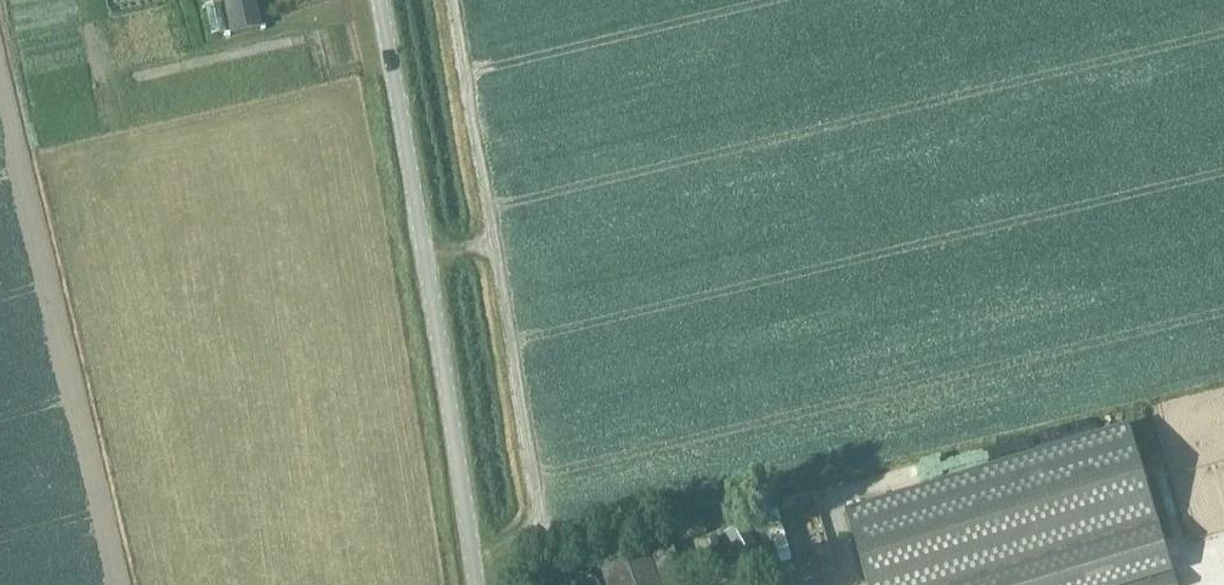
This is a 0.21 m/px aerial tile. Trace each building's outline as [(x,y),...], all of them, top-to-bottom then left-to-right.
[(227,33),(258,27),(253,0),(221,0),(227,33)] [(845,511),(867,584),(1135,584),(1174,573),(1129,425),(845,511)] [(743,520),(721,531),(749,584),(751,584),(772,574),(743,520)] [(599,564),(607,584),(684,584),(681,578),(694,573),(679,533),(649,544),(650,545),(645,547),(599,564)] [(1135,584),(1177,584),(1174,573),(1135,584)]
